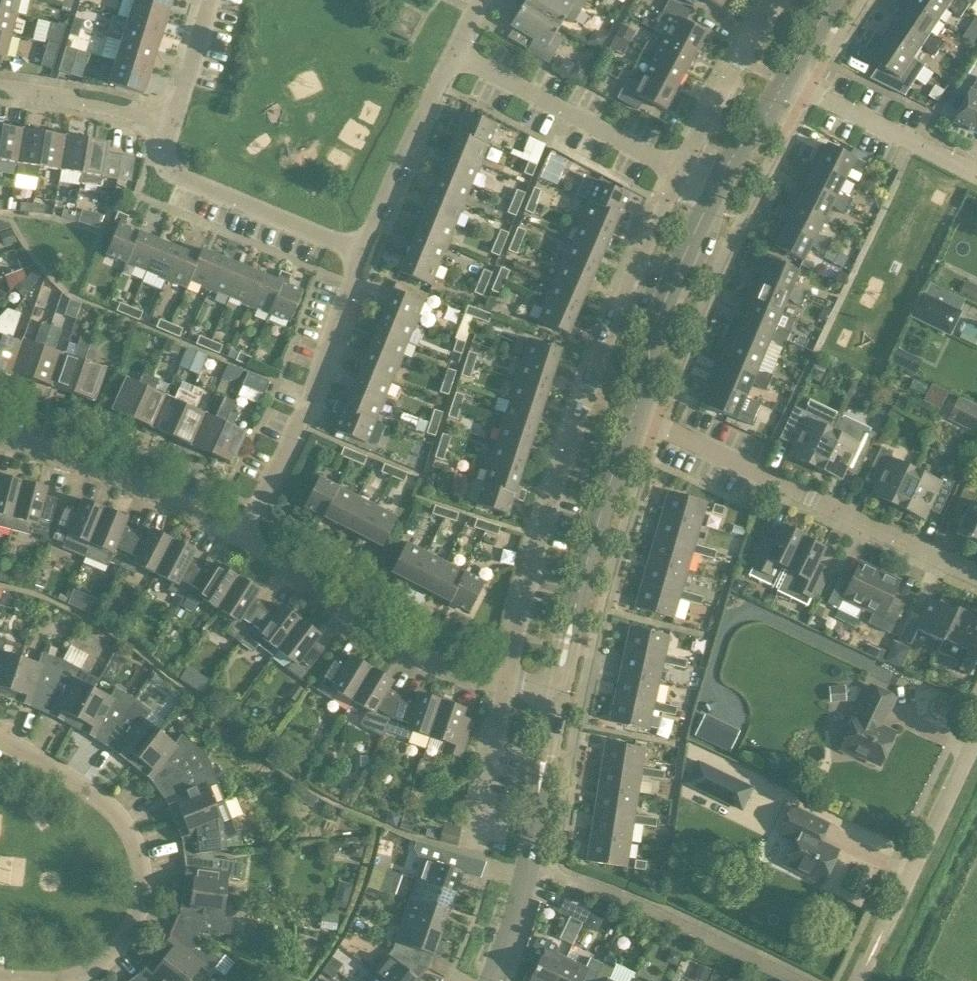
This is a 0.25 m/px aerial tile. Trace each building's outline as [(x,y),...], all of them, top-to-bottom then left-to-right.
[(16,14),(19,0),(0,0),(0,10),(16,14)] [(162,31),(168,11),(134,0),(128,21),(162,31)] [(168,11),(172,0),(134,0),(168,11)] [(523,5),(559,27),(564,18),(572,23),(586,1),(584,0),(526,0),(523,5)] [(684,21),(690,11),(669,0),(668,0),(653,30),(665,36),(695,52),(705,33),(684,21)] [(949,6),(953,9),(955,13),(961,17),(965,11),(949,0),(909,0),(909,1),(939,21),(949,6)] [(965,11),(971,3),(967,0),(949,0),(965,11)] [(934,36),(931,34),(939,21),(909,1),(901,12),(905,15),(900,22),(940,49),(941,48),(943,49),(947,42),(939,36),(934,36)] [(61,9),(70,12),(72,6),(63,3),(61,9)] [(408,41),(421,17),(399,5),(386,30),(408,41)] [(559,27),(523,5),(510,26),(533,40),(527,50),(548,63),(562,40),(554,35),(559,27)] [(10,35),(16,14),(0,10),(0,32),(10,35)] [(83,20),(74,17),(72,26),(80,29),(83,20)] [(976,37),(976,19),(975,17),(963,36),(973,43),(976,37)] [(121,41),(156,52),(162,31),(128,21),(121,41)] [(914,59),(915,58),(924,44),(927,47),(929,51),(936,55),(940,49),(900,22),(895,29),(891,27),(884,39),(914,59)] [(65,47),(87,53),(78,36),(80,29),(72,26),(65,47)] [(621,26),(616,35),(629,42),(634,32),(621,26)] [(606,35),(594,29),(587,42),(599,49),(606,35)] [(0,32),(0,56),(5,57),(10,35),(0,32)] [(62,37),(51,33),(48,41),(60,45),(62,37)] [(629,42),(616,35),(609,49),(622,56),(629,42)] [(643,49),(685,71),(692,59),(695,60),(699,53),(695,52),(665,36),(659,47),(647,41),(643,49)] [(880,53),(875,61),(881,65),(871,79),(906,96),(926,66),(915,58),(914,59),(884,39),(876,50),(880,53)] [(40,66),(52,70),(60,45),(48,41),(40,66)] [(115,62),(149,72),(156,52),(121,41),(115,62)] [(87,53),(65,47),(58,71),(70,75),(74,62),(86,65),(89,54),(87,53)] [(644,74),(675,91),(678,93),(681,86),(678,84),(685,71),(643,49),(638,57),(650,64),(644,74)] [(569,76),(582,83),(585,76),(590,67),(577,60),(575,65),(569,76)] [(149,72),(115,62),(108,84),(143,94),(149,72)] [(638,110),(643,99),(664,110),(675,91),(644,74),(639,85),(627,79),(616,98),(638,110)] [(587,87),(596,91),(600,83),(592,79),(587,87)] [(972,90),(971,89),(955,122),(976,132),(976,79),(972,90)] [(954,109),(963,96),(954,90),(945,103),(954,109)] [(487,145),(496,125),(465,112),(459,127),(449,123),(447,129),(487,145)] [(17,164),(23,130),(2,126),(0,136),(0,161),(17,164)] [(448,153),(479,165),(487,145),(447,129),(445,134),(454,138),(448,153)] [(44,133),(23,130),(17,164),(16,175),(37,178),(39,167),(44,133)] [(60,170),(66,137),(44,133),(39,167),(60,170)] [(516,152),(537,161),(545,142),(524,133),(516,152)] [(82,174),(87,140),(66,137),(60,170),(82,174)] [(121,156),(107,154),(109,143),(87,140),(82,174),(117,180),(121,156)] [(822,153),(818,150),(812,163),(844,180),(852,165),(856,167),(858,170),(865,174),(869,166),(827,144),(822,153)] [(440,173),(471,185),(479,165),(448,153),(440,173)] [(537,165),(529,162),(524,173),(532,177),(537,165)] [(806,186),(848,207),(852,200),(845,196),(841,196),(837,194),(844,180),(812,163),(805,176),(809,178),(806,186)] [(432,193),(463,205),(471,185),(440,173),(432,193)] [(598,181),(589,202),(629,219),(631,214),(622,210),(628,195),(598,181)] [(791,204),(824,220),(831,206),(835,208),(837,211),(844,215),(848,207),(806,186),(802,193),(797,191),(791,204)] [(529,199),(537,203),(542,192),(534,188),(529,199)] [(511,202),(520,205),(525,194),(516,190),(511,202)] [(455,225),(463,205),(432,193),(424,213),(455,225)] [(537,203),(529,199),(524,211),(532,215),(537,203)] [(20,202),(19,211),(32,212),(33,203),(20,202)] [(520,205),(511,202),(506,213),(515,217),(520,205)] [(589,202),(580,222),(611,235),(617,220),(627,224),(629,219),(589,202)] [(45,213),(46,205),(33,203),(32,212),(45,213)] [(785,226),(828,248),(832,240),(824,236),(820,237),(816,235),(824,220),(791,204),(785,216),(789,218),(785,226)] [(63,208),(61,218),(73,221),(75,212),(63,208)] [(88,212),(87,215),(75,212),(73,221),(99,228),(104,217),(88,212)] [(446,245),(455,225),(424,213),(416,233),(446,245)] [(126,263),(139,232),(125,226),(128,219),(118,215),(113,224),(118,226),(106,254),(126,263)] [(580,222),(572,242),(602,255),(611,235),(580,222)] [(11,228),(9,223),(0,223),(0,232),(11,228)] [(828,248),(785,226),(781,234),(777,232),(770,245),(803,262),(810,246),(814,248),(816,252),(824,256),(828,248)] [(512,239),(520,243),(525,231),(517,228),(512,239)] [(4,247),(15,243),(11,230),(0,234),(0,237),(4,247)] [(494,241),(503,245),(508,233),(499,230),(494,241)] [(139,232),(126,263),(146,271),(159,241),(139,232)] [(438,265),(446,245),(416,233),(408,253),(438,265)] [(520,243),(512,239),(507,251),(515,254),(520,243)] [(159,241),(146,271),(166,280),(179,249),(159,241)] [(503,245),(494,241),(489,253),(498,256),(503,245)] [(594,275),(602,255),(572,242),(563,261),(594,275)] [(24,247),(13,251),(20,267),(33,261),(28,254),(24,247)] [(179,249),(166,280),(186,288),(190,281),(189,280),(199,257),(198,257),(179,249)] [(189,280),(190,281),(209,289),(222,258),(201,249),(198,257),(199,257),(189,280)] [(430,286),(438,265),(408,253),(399,273),(430,286)] [(760,280),(804,299),(807,291),(800,288),(796,288),(792,287),(798,271),(764,257),(759,270),(763,272),(760,280)] [(222,258),(209,289),(229,297),(242,266),(222,258)] [(563,261),(554,281),(585,294),(594,275),(563,261)] [(242,266),(229,297),(249,305),(261,275),(242,266)] [(495,279),(504,283),(509,271),(500,268),(495,279)] [(38,269),(17,285),(25,294),(42,273),(38,269)] [(478,281),(487,285),(491,273),(483,270),(478,281)] [(261,275),(249,305),(269,314),(285,273),(280,271),(276,281),(261,275)] [(285,273),(269,314),(289,322),(302,291),(287,285),(291,276),(285,273)] [(504,283),(495,279),(491,291),(499,295),(504,283)] [(746,299),(780,314),(787,299),(791,300),(793,304),(801,307),(804,299),(760,280),(756,288),(752,286),(746,299)] [(487,285),(478,281),(474,293),(482,296),(487,285)] [(554,281),(546,301),(576,314),(585,294),(554,281)] [(395,282),(392,290),(422,302),(425,294),(395,282)] [(965,283),(958,296),(970,301),(976,288),(965,283)] [(415,323),(423,302),(392,290),(384,310),(415,323)] [(923,295),(913,316),(949,334),(959,312),(923,295)] [(495,301),(488,299),(484,310),(490,312),(495,301)] [(742,322),(786,341),(790,333),(782,330),(778,330),(774,329),(780,314),(746,299),(741,312),(745,314),(742,322)] [(568,335),(576,314),(546,301),(537,321),(568,335)] [(128,316),(131,307),(119,303),(116,311),(128,316)] [(468,306),(465,314),(477,319),(480,310),(468,306)] [(131,307),(128,316),(139,321),(143,312),(131,307)] [(5,324),(14,311),(8,309),(0,318),(0,339),(5,324)] [(376,330),(407,343),(415,323),(384,310),(376,330)] [(492,315),(480,310),(477,319),(489,323),(492,315)] [(831,314),(822,310),(817,320),(826,324),(831,314)] [(21,343),(12,340),(20,313),(14,311),(5,324),(0,339),(0,372),(11,376),(12,373),(11,373),(21,343)] [(167,333),(171,324),(159,319),(155,328),(167,333)] [(21,343),(11,373),(12,373),(31,380),(50,325),(42,322),(34,345),(22,340),(21,343)] [(729,341),(763,356),(769,341),(773,342),(775,346),(783,349),(786,341),(742,322),(739,330),(734,328),(729,341)] [(171,324),(167,333),(179,338),(182,329),(171,324)] [(52,387),(63,355),(54,352),(61,329),(50,325),(31,380),(52,387)] [(368,350),(398,363),(407,343),(376,330),(368,350)] [(207,349),(211,340),(199,335),(195,345),(207,349)] [(63,355),(52,387),(72,394),(91,341),(80,337),(73,358),(63,355)] [(523,360),(554,370),(561,349),(529,339),(523,360)] [(163,350),(178,356),(182,346),(167,340),(163,350)] [(211,340),(207,349),(219,354),(222,345),(211,340)] [(461,355),(465,343),(456,340),(452,352),(461,355)] [(99,344),(91,341),(72,394),(93,401),(104,369),(92,364),(99,344)] [(724,364),(769,383),(772,375),(764,372),(760,372),(756,371),(763,356),(729,341),(723,354),(728,356),(724,364)] [(207,356),(187,348),(182,361),(202,369),(207,356)] [(360,370),(390,383),(398,363),(368,350),(360,370)] [(920,362),(897,350),(891,362),(914,374),(920,362)] [(247,366),(251,357),(239,352),(235,361),(247,366)] [(464,364),(473,367),(477,355),(468,352),(464,364)] [(548,391),(554,370),(523,360),(516,381),(548,391)] [(473,367),(464,364),(460,376),(469,379),(473,367)] [(769,383),(724,364),(721,372),(717,371),(711,384),(745,398),(745,397),(751,383),(755,384),(758,388),(765,391),(769,383)] [(111,410),(132,419),(155,368),(147,365),(143,373),(138,384),(126,378),(111,410)] [(151,428),(166,396),(154,391),(159,380),(164,369),(156,365),(155,368),(132,419),(151,428)] [(442,381),(451,384),(455,372),(446,369),(442,381)] [(351,390),(382,403),(390,383),(360,370),(351,390)] [(809,379),(818,383),(823,375),(814,370),(809,379)] [(242,385),(264,395),(269,382),(247,373),(242,385)] [(451,384),(442,381),(438,393),(447,396),(451,384)] [(509,401),(541,411),(548,391),(516,381),(509,401)] [(930,382),(923,400),(940,407),(948,389),(930,382)] [(706,407),(751,426),(760,403),(745,397),(745,398),(711,384),(706,396),(710,398),(706,407)] [(194,386),(191,394),(190,394),(171,437),(191,445),(205,414),(193,409),(202,390),(194,386)] [(171,437),(190,394),(183,390),(177,402),(166,396),(151,428),(171,437)] [(374,423),(382,403),(351,390),(345,405),(336,401),(334,406),(374,423)] [(450,405),(459,408),(463,396),(454,393),(450,405)] [(899,396),(894,408),(904,414),(909,402),(899,396)] [(205,414),(191,445),(210,454),(230,412),(235,401),(227,398),(217,419),(205,414)] [(534,432),(541,411),(509,401),(503,422),(534,432)] [(835,415),(836,413),(813,402),(808,413),(798,409),(783,441),(793,446),(789,455),(815,467),(839,417),(835,415)] [(763,403),(757,417),(773,424),(779,410),(763,403)] [(459,408),(450,405),(446,417),(455,420),(459,408)] [(366,443),(374,423),(334,406),(331,412),(341,416),(335,431),(366,443)] [(944,420),(973,434),(976,425),(976,418),(951,406),(944,420)] [(429,422),(437,425),(441,412),(432,410),(429,422)] [(238,415),(230,412),(210,454),(231,463),(245,432),(232,427),(238,415)] [(845,470),(856,476),(876,434),(866,429),(867,428),(843,417),(843,418),(839,417),(815,467),(841,479),(845,470)] [(437,425),(429,422),(425,434),(434,437),(437,425)] [(496,442),(528,453),(534,432),(503,422),(496,442)] [(437,446),(446,449),(450,437),(441,434),(437,446)] [(489,463),(521,473),(528,453),(496,442),(489,463)] [(446,449),(437,446),(433,458),(442,461),(446,449)] [(352,461),(355,453),(343,448),(340,456),(352,461)] [(865,480),(876,485),(872,494),(898,506),(914,471),(890,459),(892,454),(880,448),(865,480)] [(355,453),(352,461),(363,466),(367,457),(355,453)] [(516,488),(521,473),(489,463),(483,483),(524,497),(526,491),(516,488)] [(392,477),(395,469),(384,464),(380,473),(392,477)] [(395,469),(392,477),(403,482),(407,474),(395,469)] [(928,510),(938,515),(954,483),(942,477),(939,482),(914,471),(898,506),(923,519),(928,510)] [(11,530),(23,482),(0,476),(0,527),(11,530)] [(303,507),(323,517),(338,487),(318,477),(303,507)] [(46,537),(54,504),(43,501),(47,488),(23,482),(11,530),(30,535),(30,533),(46,537)] [(967,509),(955,534),(968,540),(969,538),(976,542),(976,487),(966,482),(956,504),(967,509)] [(508,515),(513,499),(522,502),(524,497),(483,483),(476,505),(508,515)] [(358,497),(338,487),(323,517),(342,527),(358,497)] [(661,515),(700,526),(706,502),(668,491),(661,515)] [(377,507),(358,497),(342,527),(362,536),(377,507)] [(97,526),(104,509),(82,500),(76,512),(66,508),(53,539),(64,543),(62,548),(84,557),(97,526)] [(724,507),(713,504),(711,513),(722,516),(724,507)] [(443,518),(446,510),(434,506),(431,514),(443,518)] [(382,547),(397,517),(377,507),(362,536),(382,547)] [(104,509),(97,526),(84,557),(108,567),(110,563),(119,567),(133,536),(122,531),(127,518),(104,509)] [(446,510),(443,518),(455,522),(458,513),(446,510)] [(693,549),(694,545),(700,526),(661,515),(654,538),(693,549)] [(485,532),(488,523),(476,519),(473,528),(485,532)] [(488,523),(485,532),(497,536),(500,527),(488,523)] [(744,536),(746,528),(734,525),(732,532),(744,536)] [(788,569),(802,538),(803,539),(804,536),(782,526),(775,542),(761,536),(747,566),(752,568),(749,575),(778,588),(787,571),(786,571),(787,569),(788,569)] [(145,541),(135,537),(133,536),(119,567),(135,574),(139,566),(155,574),(173,541),(151,529),(145,541)] [(703,556),(705,548),(694,545),(693,549),(654,538),(648,561),(686,572),(690,559),(701,563),(703,556)] [(813,571),(823,548),(803,539),(802,538),(788,569),(787,569),(786,571),(787,571),(778,588),(777,591),(811,607),(826,577),(813,571)] [(167,589),(182,598),(183,599),(199,570),(188,564),(195,552),(173,541),(155,574),(171,582),(167,589)] [(411,582),(426,553),(406,543),(391,572),(411,582)] [(705,548),(703,556),(714,560),(716,551),(705,548)] [(430,592),(445,563),(426,553),(411,582),(430,592)] [(686,572),(648,561),(641,584),(680,595),(681,591),(686,572)] [(449,602),(464,572),(445,563),(430,592),(449,602)] [(839,579),(827,604),(857,618),(879,572),(859,563),(850,584),(839,579)] [(194,613),(197,608),(202,600),(218,609),(238,578),(217,565),(210,576),(199,570),(183,599),(182,598),(179,605),(194,613)] [(1,569),(0,574),(0,583),(7,584),(10,572),(1,569)] [(464,572),(449,602),(469,612),(484,583),(464,572)] [(857,618),(890,634),(902,608),(889,602),(898,582),(879,572),(857,618)] [(238,578),(218,609),(234,618),(229,628),(243,637),(262,609),(252,602),(259,591),(238,578)] [(745,584),(734,579),(730,589),(740,594),(745,584)] [(41,594),(44,583),(37,581),(34,591),(41,594)] [(692,594),(681,591),(680,595),(641,584),(634,608),(673,619),(679,599),(690,603),(692,594)] [(11,610),(14,598),(3,594),(0,605),(0,607),(11,610)] [(703,597),(692,594),(690,603),(700,606),(703,597)] [(898,639),(909,644),(916,630),(941,642),(956,611),(930,599),(921,618),(911,613),(898,639)] [(257,647),(259,644),(273,656),(278,651),(277,650),(300,620),(280,606),(272,616),(262,609),(243,637),(257,647)] [(827,612),(816,606),(812,615),(824,620),(827,612)] [(960,668),(959,670),(970,675),(976,660),(976,642),(973,640),(976,632),(976,619),(957,609),(956,611),(941,642),(937,651),(958,661),(956,667),(960,668)] [(320,653),(311,646),(320,635),(300,620),(277,650),(278,651),(292,662),(286,669),(300,680),(320,653)] [(624,651),(664,660),(664,657),(669,636),(629,627),(624,651)] [(20,658),(2,652),(5,642),(0,641),(0,696),(6,699),(20,658)] [(900,670),(909,650),(892,642),(883,662),(900,670)] [(46,645),(43,652),(55,656),(57,649),(46,645)] [(884,652),(869,645),(865,653),(880,660),(884,652)] [(97,679),(81,671),(80,671),(88,655),(70,646),(62,661),(41,710),(72,727),(93,689),(92,689),(97,679)] [(664,660),(624,651),(619,675),(658,683),(662,665),(673,668),(675,659),(664,657),(664,660)] [(41,710),(62,661),(41,654),(38,664),(20,658),(6,699),(41,710)] [(352,701),(372,669),(350,656),(343,668),(334,662),(316,691),(331,700),(336,692),(352,701)] [(686,661),(675,659),(673,668),(685,670),(686,661)] [(186,667),(181,677),(202,690),(208,680),(186,667)] [(368,711),(360,724),(383,737),(386,732),(385,732),(400,700),(386,693),(393,682),(372,669),(352,701),(368,711)] [(658,683),(619,675),(614,698),(653,707),(654,702),(658,683)] [(297,702),(305,690),(295,684),(287,696),(297,702)] [(893,697),(870,686),(840,748),(854,755),(855,753),(878,764),(893,733),(879,726),(893,697)] [(104,744),(133,699),(114,689),(109,698),(93,689),(72,727),(104,744)] [(429,737),(441,701),(418,693),(414,706),(400,700),(385,732),(386,732),(409,740),(412,731),(429,737)] [(217,709),(227,717),(238,703),(227,695),(217,709)] [(663,713),(665,705),(654,702),(653,707),(614,698),(609,722),(648,731),(652,711),(663,713)] [(132,766),(159,733),(144,721),(150,713),(133,699),(104,744),(132,766)] [(471,726),(460,722),(465,709),(441,701),(429,737),(447,743),(444,752),(460,758),(471,726)] [(665,705),(663,713),(674,716),(676,707),(665,705)] [(683,721),(685,715),(677,712),(675,719),(683,721)] [(704,714),(694,736),(730,753),(740,731),(704,714)] [(216,722),(210,729),(221,738),(227,731),(216,722)] [(159,733),(132,766),(161,788),(205,755),(194,747),(180,736),(174,744),(159,733)] [(641,772),(642,768),(645,748),(605,742),(601,766),(641,772)] [(246,745),(236,757),(246,765),(256,753),(246,745)] [(216,785),(210,768),(205,755),(161,788),(174,822),(213,806),(223,802),(216,785)] [(367,757),(359,757),(359,769),(367,769),(367,757)] [(652,778),(653,770),(642,768),(641,772),(601,766),(597,790),(637,796),(640,777),(652,778)] [(664,771),(653,770),(652,778),(663,780),(664,771)] [(291,797),(312,809),(317,800),(297,787),(291,797)] [(634,820),(634,815),(637,796),(597,790),(594,813),(634,820)] [(354,797),(346,793),(342,803),(350,807),(354,797)] [(187,855),(211,852),(211,847),(237,836),(230,820),(223,802),(213,806),(174,822),(187,855)] [(325,805),(321,814),(331,819),(336,811),(325,805)] [(822,882),(837,851),(813,839),(821,822),(791,808),(782,826),(799,834),(785,864),(822,882)] [(403,814),(390,809),(385,821),(397,826),(403,814)] [(634,815),(634,820),(594,813),(590,837),(630,843),(633,824),(644,826),(646,817),(634,815)] [(657,819),(646,817),(644,826),(655,827),(657,819)] [(444,821),(439,837),(455,842),(460,825),(444,821)] [(590,837),(586,861),(626,868),(630,843),(590,837)] [(462,872),(465,860),(415,843),(413,850),(418,857),(424,859),(416,880),(454,893),(462,872)] [(363,848),(352,846),(349,857),(361,860),(363,848)] [(182,891),(224,897),(227,878),(237,880),(240,862),(212,858),(211,852),(187,855),(182,891)] [(646,862),(635,860),(633,869),(644,870),(646,862)] [(370,878),(367,886),(379,890),(378,891),(393,896),(394,891),(387,888),(386,885),(388,878),(384,877),(386,870),(374,865),(370,878)] [(409,901),(447,914),(454,893),(416,880),(409,901)] [(364,894),(376,898),(378,891),(379,890),(367,886),(364,894)] [(177,926),(199,936),(202,931),(230,935),(232,917),(222,916),(224,897),(182,891),(177,926)] [(345,908),(348,898),(337,895),(334,905),(345,908)] [(564,900),(558,911),(584,923),(584,922),(583,922),(587,914),(588,914),(589,912),(564,900)] [(402,921),(440,934),(447,914),(409,901),(402,921)] [(321,930),(336,932),(338,919),(322,917),(321,930)] [(405,956),(427,969),(432,955),(440,934),(402,921),(395,942),(408,947),(405,956)] [(177,926),(155,955),(188,980),(189,980),(200,966),(208,973),(219,959),(197,941),(199,936),(177,926)] [(539,961),(530,980),(555,980),(566,959),(554,953),(557,948),(556,944),(541,937),(538,939),(537,938),(528,956),(539,961)] [(677,967),(682,957),(671,951),(666,962),(677,967)] [(155,955),(134,980),(188,980),(155,955)] [(384,980),(418,980),(419,980),(427,969),(405,956),(399,964),(387,956),(373,973),(377,976),(384,980)] [(605,957),(602,964),(593,980),(613,980),(609,979),(617,963),(605,957)] [(342,965),(332,958),(327,964),(337,972),(342,965)] [(602,964),(590,958),(585,968),(566,959),(555,980),(580,980),(582,980),(593,980),(602,964)] [(322,972),(332,979),(337,972),(327,964),(322,972)] [(699,966),(694,980),(696,980),(708,980),(712,971),(699,966)]
